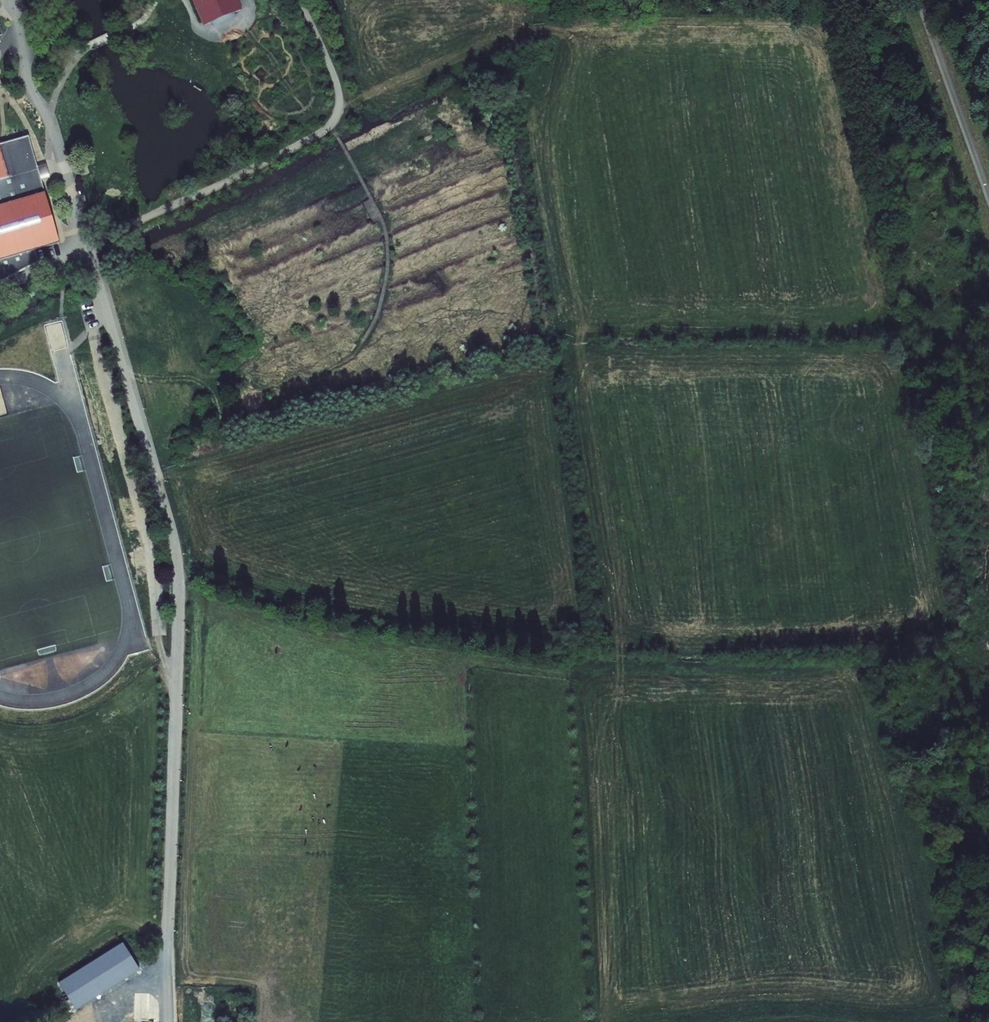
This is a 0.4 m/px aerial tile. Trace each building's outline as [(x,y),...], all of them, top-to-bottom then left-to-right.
[(204,24),(241,8),(237,0),(193,0),(204,24)] [(33,261),(30,250),(59,241),(26,135),(4,141),(0,143),(0,272),(33,261)]
